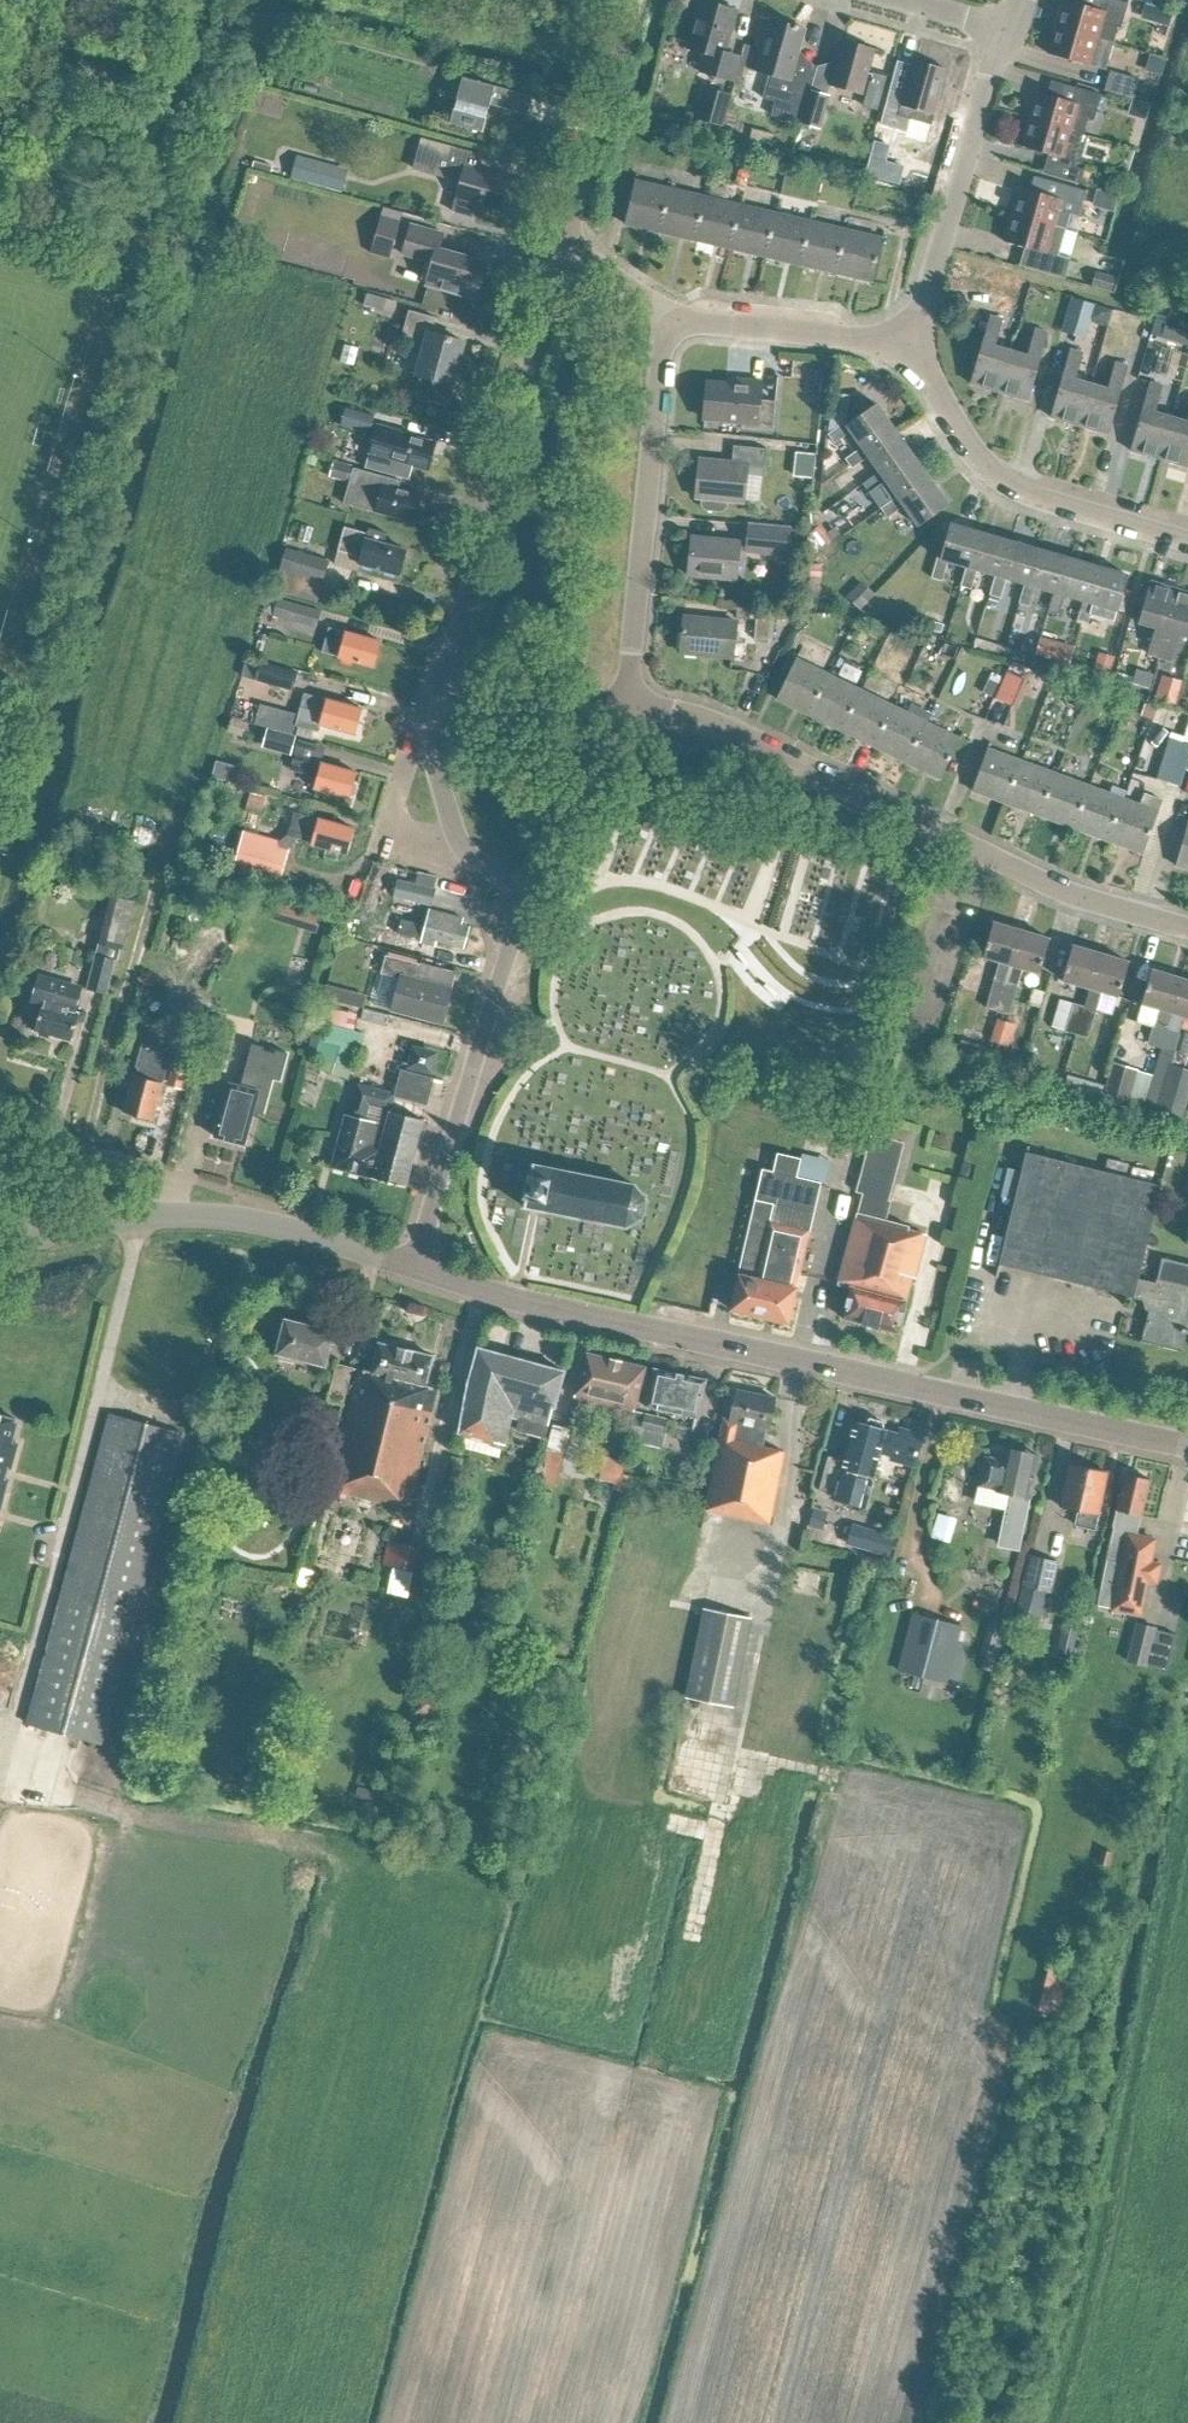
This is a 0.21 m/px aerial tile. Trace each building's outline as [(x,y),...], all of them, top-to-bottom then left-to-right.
[(741,55),(725,51),(736,9),(703,0),(701,0),(688,47),(704,52),(699,71),(734,80),(741,55)] [(1113,42),(1118,27),(1121,28),(1128,2),(1122,0),(1077,0),(1076,2),(1069,0),(1063,0),(1056,26),(1113,42)] [(1164,27),(1168,11),(1140,3),(1136,19),(1164,27)] [(793,25),(770,19),(755,68),(769,72),(762,97),(803,108),(812,76),(815,65),(799,50),(805,29),(797,26),(798,25),(794,24),(793,25)] [(1105,70),(1113,42),(1056,26),(1048,53),(1105,70)] [(861,93),(874,48),(843,39),(830,85),(861,93)] [(932,113),(945,68),(914,59),(905,92),(890,88),(880,123),(907,130),(913,108),(932,113)] [(1133,98),(1139,78),(1109,70),(1103,90),(1133,98)] [(527,114),(532,96),(462,76),(450,122),(482,131),(489,103),(527,114)] [(1070,130),(1082,134),(1087,118),(1094,120),(1101,94),(1075,86),(1071,101),(1037,91),(1029,118),(1070,130)] [(721,124),(730,94),(706,88),(698,118),(721,124)] [(819,128),(829,95),(810,89),(800,122),(819,128)] [(1080,182),(1085,164),(1079,162),(1087,136),(1082,134),(1070,130),(1029,118),(1021,145),(1048,153),(1043,171),(1080,182)] [(501,209),(509,178),(476,169),(480,153),(433,140),(426,168),(460,177),(455,196),(501,209)] [(865,176),(880,180),(889,146),(875,142),(865,176)] [(341,192),(347,169),(296,154),(290,177),(341,192)] [(746,186),(750,169),(739,166),(735,184),(746,186)] [(661,230),(671,187),(636,178),(625,222),(661,230)] [(1012,214),(1064,229),(1069,212),(1078,214),(1085,190),(1057,182),(1053,196),(1020,186),(1012,214)] [(696,239),(706,195),(671,187),(661,230),(696,239)] [(732,247),(742,203),(706,195),(696,239),(732,247)] [(767,255),(777,212),(742,203),(732,247),(767,255)] [(802,264),(813,220),(777,212),(767,255),(802,264)] [(389,259),(400,220),(380,214),(369,253),(389,259)] [(1064,229),(1012,214),(1004,241),(1024,246),(1019,265),(1065,278),(1070,259),(1057,255),(1064,229)] [(838,272),(848,229),(813,220),(802,264),(838,272)] [(442,234),(443,233),(411,224),(402,253),(432,261),(425,284),(476,298),(486,261),(437,247),(441,234),(442,234)] [(848,229),(838,272),(873,281),(884,237),(848,229)] [(1106,292),(1110,277),(1090,272),(1086,286),(1106,292)] [(983,296),(1015,304),(1021,283),(988,275),(983,296)] [(368,293),(364,305),(395,313),(398,302),(368,293)] [(1085,339),(1095,303),(1070,296),(1060,331),(1085,339)] [(452,385),(464,341),(432,333),(436,317),(409,309),(402,338),(425,344),(416,375),(452,385)] [(997,390),(1009,349),(993,344),(1000,318),(988,314),(968,382),(997,390)] [(1171,321),(1167,333),(1187,341),(1187,328),(1171,321)] [(1009,349),(997,390),(1026,399),(1046,331),(1033,327),(1026,353),(1009,349)] [(1078,425),(1090,382),(1074,378),(1082,352),(1069,348),(1049,416),(1078,425)] [(1090,382),(1078,425),(1107,433),(1127,365),(1114,361),(1107,387),(1090,382)] [(760,401),(762,382),(737,379),(736,385),(707,383),(704,419),(743,422),(743,427),(773,430),(776,403),(760,401)] [(1159,458),(1171,416),(1154,412),(1161,386),(1149,383),(1130,450),(1159,458)] [(865,452),(896,430),(878,404),(847,427),(845,424),(845,421),(850,395),(833,392),(826,434),(827,434),(828,436),(835,445),(852,433),(863,448),(865,452)] [(371,434),(377,415),(344,406),(339,425),(371,434)] [(1159,458),(1187,466),(1187,463),(1187,416),(1187,421),(1171,416),(1159,458)] [(364,467),(408,480),(412,465),(428,470),(435,444),(398,433),(398,432),(375,425),(364,467)] [(883,476),(913,455),(896,430),(865,452),(863,448),(846,460),(853,470),(870,458),(880,473),(883,476)] [(764,476),(766,448),(734,445),(733,461),(700,458),(697,497),(702,497),(702,504),(706,509),(722,510),(727,506),(728,499),(744,501),(747,474),(764,476)] [(796,475),(812,476),(814,453),(798,452),(796,475)] [(900,501),(931,480),(913,455),(883,476),(880,473),(864,485),(871,494),(887,482),(898,498),(900,501)] [(420,495),(397,488),(399,478),(333,459),(329,477),(350,482),(344,503),(413,522),(420,495)] [(900,501),(898,498),(882,510),(888,519),(904,507),(919,527),(949,505),(931,480),(900,501)] [(788,556),(791,525),(747,521),(744,552),(788,556)] [(836,541),(824,524),(811,534),(823,550),(836,541)] [(972,569),(980,533),(951,525),(941,559),(938,558),(932,579),(943,582),(948,562),(967,568),(972,569)] [(367,534),(342,528),(333,563),(357,571),(359,566),(397,577),(404,551),(382,545),(385,535),(368,530),(367,534)] [(1001,578),(1010,542),(980,533),(972,569),(967,568),(962,587),(972,590),(977,571),(996,577),(1001,578)] [(736,579),(740,540),(693,536),(689,575),(736,579)] [(1030,586),(1039,550),(1010,542),(1001,578),(996,577),(991,595),(1001,598),(1006,579),(1025,585),(1030,586)] [(317,602),(329,559),(285,547),(273,590),(317,602)] [(1059,594),(1069,558),(1039,550),(1030,586),(1025,585),(1019,603),(1030,606),(1035,587),(1055,593),(1059,594)] [(1088,602),(1098,567),(1069,558),(1059,594),(1055,593),(1050,612),(1060,615),(1065,596),(1084,601),(1088,602)] [(808,562),(807,574),(820,574),(820,562),(808,562)] [(1088,602),(1084,601),(1079,621),(1089,624),(1094,604),(1118,611),(1129,575),(1098,567),(1088,602)] [(846,595),(860,609),(875,594),(862,580),(846,595)] [(1163,658),(1181,591),(1153,583),(1141,624),(1158,628),(1151,654),(1163,658)] [(1181,591),(1163,658),(1175,661),(1182,635),(1187,637),(1187,592),(1181,591)] [(316,627),(321,610),(268,595),(263,610),(272,613),(272,615),(316,627)] [(774,610),(756,609),(754,638),(772,640),(774,610)] [(733,657),(736,621),(685,616),(681,652),(733,657)] [(374,667),(381,642),(330,628),(323,653),(374,667)] [(896,649),(917,659),(924,645),(904,634),(896,649)] [(1043,635),(1041,654),(1075,657),(1077,638),(1043,635)] [(811,714),(830,675),(798,659),(778,698),(811,714)] [(978,668),(957,659),(943,689),(963,699),(978,668)] [(298,672),(259,661),(254,680),(290,689),(293,690),(298,672)] [(1011,704),(1022,677),(1006,671),(995,697),(1011,704)] [(1148,687),(1152,676),(1136,671),(1132,683),(1148,687)] [(843,731),(862,691),(830,675),(811,714),(843,731)] [(1155,701),(1175,707),(1182,680),(1163,675),(1155,701)] [(326,700),(303,693),(293,690),(290,689),(281,720),(319,731),(320,724),(354,734),(362,708),(327,699),(326,700)] [(875,747),(895,707),(862,691),(843,731),(875,747)] [(1002,725),(1011,704),(995,697),(986,718),(1002,725)] [(1144,699),(1139,712),(1151,716),(1156,703),(1144,699)] [(908,763),(927,724),(895,707),(875,747),(908,763)] [(927,724),(908,763),(940,779),(959,740),(927,724)] [(290,754),(295,737),(272,731),(268,748),(290,754)] [(1168,736),(1156,779),(1180,786),(1187,760),(1187,742),(1168,736)] [(350,797),(356,772),(321,763),(326,746),(298,739),(289,770),(317,777),(315,788),(350,797)] [(1007,803),(1023,761),(989,748),(973,790),(1007,803)] [(1042,815),(1057,773),(1023,761),(1007,803),(1042,815)] [(1076,828),(1091,786),(1057,773),(1042,815),(1076,828)] [(1110,841),(1125,799),(1091,786),(1076,828),(1110,841)] [(246,810),(264,814),(269,795),(251,790),(246,810)] [(1125,799),(1110,841),(1144,854),(1160,812),(1125,799)] [(346,854),(353,828),(294,812),(288,833),(280,840),(280,841),(243,831),(235,862),(281,874),(289,844),(297,837),(312,841),(311,844),(346,854)] [(1176,867),(1187,870),(1187,824),(1176,867)] [(0,834),(0,853),(9,855),(13,838),(0,834)] [(430,905),(435,887),(397,879),(393,896),(430,905)] [(123,949),(135,901),(109,895),(86,989),(107,994),(115,960),(117,960),(119,948),(123,949)] [(283,897),(277,915),(321,929),(326,910),(283,897)] [(468,927),(461,925),(462,918),(429,909),(425,925),(402,919),(398,934),(422,940),(422,943),(437,947),(438,940),(463,947),(468,927)] [(1012,964),(1022,930),(994,921),(984,955),(999,960),(985,1007),(997,1011),(1012,964)] [(346,936),(367,942),(370,930),(350,924),(346,936)] [(1012,964),(997,1011),(1008,1014),(1023,967),(1041,972),(1051,938),(1022,930),(1012,964)] [(1092,988),(1102,953),(1075,945),(1065,980),(1092,988)] [(1102,953),(1092,988),(1119,996),(1129,961),(1102,953)] [(444,1022),(453,987),(416,978),(420,963),(387,954),(382,971),(376,993),(376,999),(379,1004),(385,1007),(394,1009),(444,1022)] [(1161,1047),(1181,977),(1152,968),(1142,1003),(1159,1008),(1153,1025),(1152,1025),(1147,1043),(1161,1047)] [(70,1040),(78,1014),(74,1013),(79,995),(56,988),(59,980),(38,974),(30,1000),(42,1004),(34,1029),(40,1031),(39,1034),(49,1037),(50,1034),(70,1040)] [(1161,1047),(1174,1051),(1184,1015),(1187,1016),(1187,979),(1181,977),(1161,1047)] [(327,995),(367,1003),(370,989),(330,981),(327,995)] [(1076,1034),(1084,1005),(1072,1002),(1064,1030),(1076,1034)] [(1084,1005),(1076,1034),(1088,1037),(1096,1009),(1084,1005)] [(999,1016),(995,1037),(1013,1041),(1018,1019),(999,1016)] [(358,1062),(366,1028),(330,1020),(322,1054),(358,1062)] [(180,1030),(170,1069),(188,1074),(198,1034),(180,1030)] [(980,1063),(986,1042),(962,1036),(956,1057),(980,1063)] [(163,1086),(169,1065),(173,1051),(141,1043),(135,1066),(138,1067),(125,1112),(152,1120),(162,1085),(163,1086)] [(431,1071),(435,1052),(415,1047),(410,1065),(431,1071)] [(1020,1061),(1033,1066),(1037,1053),(1024,1048),(1020,1061)] [(246,1144),(268,1059),(249,1054),(240,1085),(230,1083),(215,1136),(246,1144)] [(1137,1068),(1113,1061),(1102,1101),(1126,1107),(1137,1068)] [(1187,1099),(1187,1069),(1168,1063),(1154,1111),(1182,1120),(1187,1099)] [(395,1092),(394,1095),(423,1102),(425,1094),(428,1094),(433,1077),(401,1069),(395,1092)] [(1073,1074),(1070,1087),(1101,1094),(1104,1080),(1073,1074)] [(357,1082),(349,1115),(346,1114),(332,1167),(372,1177),(386,1124),(387,1124),(387,1123),(379,1122),(383,1108),(390,1110),(394,1095),(395,1092),(357,1082)] [(386,1124),(372,1177),(405,1186),(422,1118),(390,1110),(387,1124),(386,1124)] [(915,1276),(927,1234),(909,1229),(910,1226),(887,1220),(892,1201),(889,1200),(905,1143),(871,1134),(856,1190),(863,1192),(838,1283),(851,1286),(843,1316),(897,1330),(912,1275),(915,1276)] [(1137,1280),(1160,1183),(1025,1150),(997,1264),(1000,1264),(1000,1263),(1133,1296),(1133,1297),(1142,1299),(1145,1309),(1148,1310),(1140,1340),(1182,1350),(1187,1324),(1187,1263),(1162,1257),(1156,1284),(1137,1280)] [(788,1322),(820,1182),(797,1177),(801,1158),(777,1153),(773,1170),(763,1168),(731,1309),(788,1322)] [(635,1185),(533,1164),(530,1175),(527,1174),(522,1195),(526,1196),(524,1206),(627,1227),(642,1216),(645,1200),(635,1185)] [(326,1319),(315,1317),(313,1326),(285,1319),(277,1353),(279,1354),(278,1359),(293,1363),(295,1358),(325,1365),(334,1331),(323,1328),(326,1319)] [(426,1386),(434,1355),(379,1342),(371,1373),(359,1370),(330,1488),(384,1502),(385,1499),(409,1505),(438,1389),(426,1386)] [(551,1405),(554,1405),(563,1370),(478,1347),(468,1388),(460,1432),(503,1443),(511,1416),(518,1418),(515,1429),(542,1437),(551,1405)] [(634,1411),(645,1368),(586,1352),(574,1397),(596,1403),(596,1401),(634,1411)] [(345,1404),(354,1368),(336,1364),(328,1400),(345,1404)] [(699,1417),(706,1380),(656,1369),(648,1407),(699,1417)] [(767,1428),(774,1397),(736,1389),(730,1419),(724,1417),(705,1509),(768,1523),(783,1450),(762,1446),(765,1428),(767,1428)] [(103,1745),(136,1618),(183,1431),(109,1412),(29,1725),(103,1745)] [(667,1417),(644,1412),(642,1417),(635,1415),(631,1435),(639,1436),(637,1443),(660,1448),(667,1417)] [(0,1415),(0,1510),(1,1510),(9,1478),(7,1478),(9,1469),(12,1470),(19,1442),(14,1441),(19,1420),(0,1415)] [(883,1428),(882,1422),(869,1418),(865,1425),(854,1421),(842,1465),(827,1461),(819,1488),(834,1492),(832,1497),(865,1506),(880,1452),(891,1455),(890,1458),(914,1465),(922,1437),(901,1431),(899,1435),(886,1432),(887,1429),(883,1428)] [(555,1485),(571,1428),(553,1423),(546,1449),(542,1482),(555,1485)] [(1017,1550),(1038,1455),(1006,1449),(1003,1461),(987,1457),(981,1485),(977,1484),(973,1503),(1006,1510),(998,1546),(1017,1550)] [(602,1477),(627,1483),(632,1457),(608,1452),(602,1477)] [(1093,1534),(1106,1472),(1069,1464),(1061,1504),(1078,1508),(1075,1525),(1089,1528),(1087,1533),(1093,1534)] [(1149,1480),(1125,1475),(1096,1605),(1138,1614),(1146,1580),(1155,1582),(1159,1565),(1149,1563),(1154,1540),(1136,1536),(1149,1480)] [(941,1509),(935,1535),(953,1539),(960,1514),(941,1509)] [(895,1535),(850,1523),(845,1543),(858,1546),(855,1559),(884,1567),(887,1554),(890,1554),(895,1535)] [(411,1581),(419,1547),(388,1539),(381,1564),(393,1567),(391,1576),(411,1581)] [(1051,1592),(1058,1560),(1029,1554),(1019,1595),(1045,1600),(1047,1591),(1051,1592)] [(733,1707),(751,1617),(702,1607),(684,1697),(733,1707)] [(960,1687),(971,1642),(964,1641),(968,1626),(912,1612),(897,1671),(913,1675),(922,1678),(960,1687)] [(354,1633),(354,1621),(330,1620),(330,1633),(354,1633)] [(1007,1624),(989,1620),(980,1653),(984,1654),(981,1668),(991,1671),(995,1657),(998,1658),(1007,1624)] [(1146,1665),(1156,1626),(1135,1621),(1126,1660),(1146,1665)] [(1074,1643),(1078,1626),(1062,1622),(1058,1640),(1074,1643)] [(536,1719),(532,1731),(542,1734),(546,1723),(536,1719)] [(1097,1862),(1108,1864),(1112,1850),(1100,1847),(1097,1862)] [(1048,2011),(1061,2015),(1073,1968),(1060,1965),(1048,2011)]
